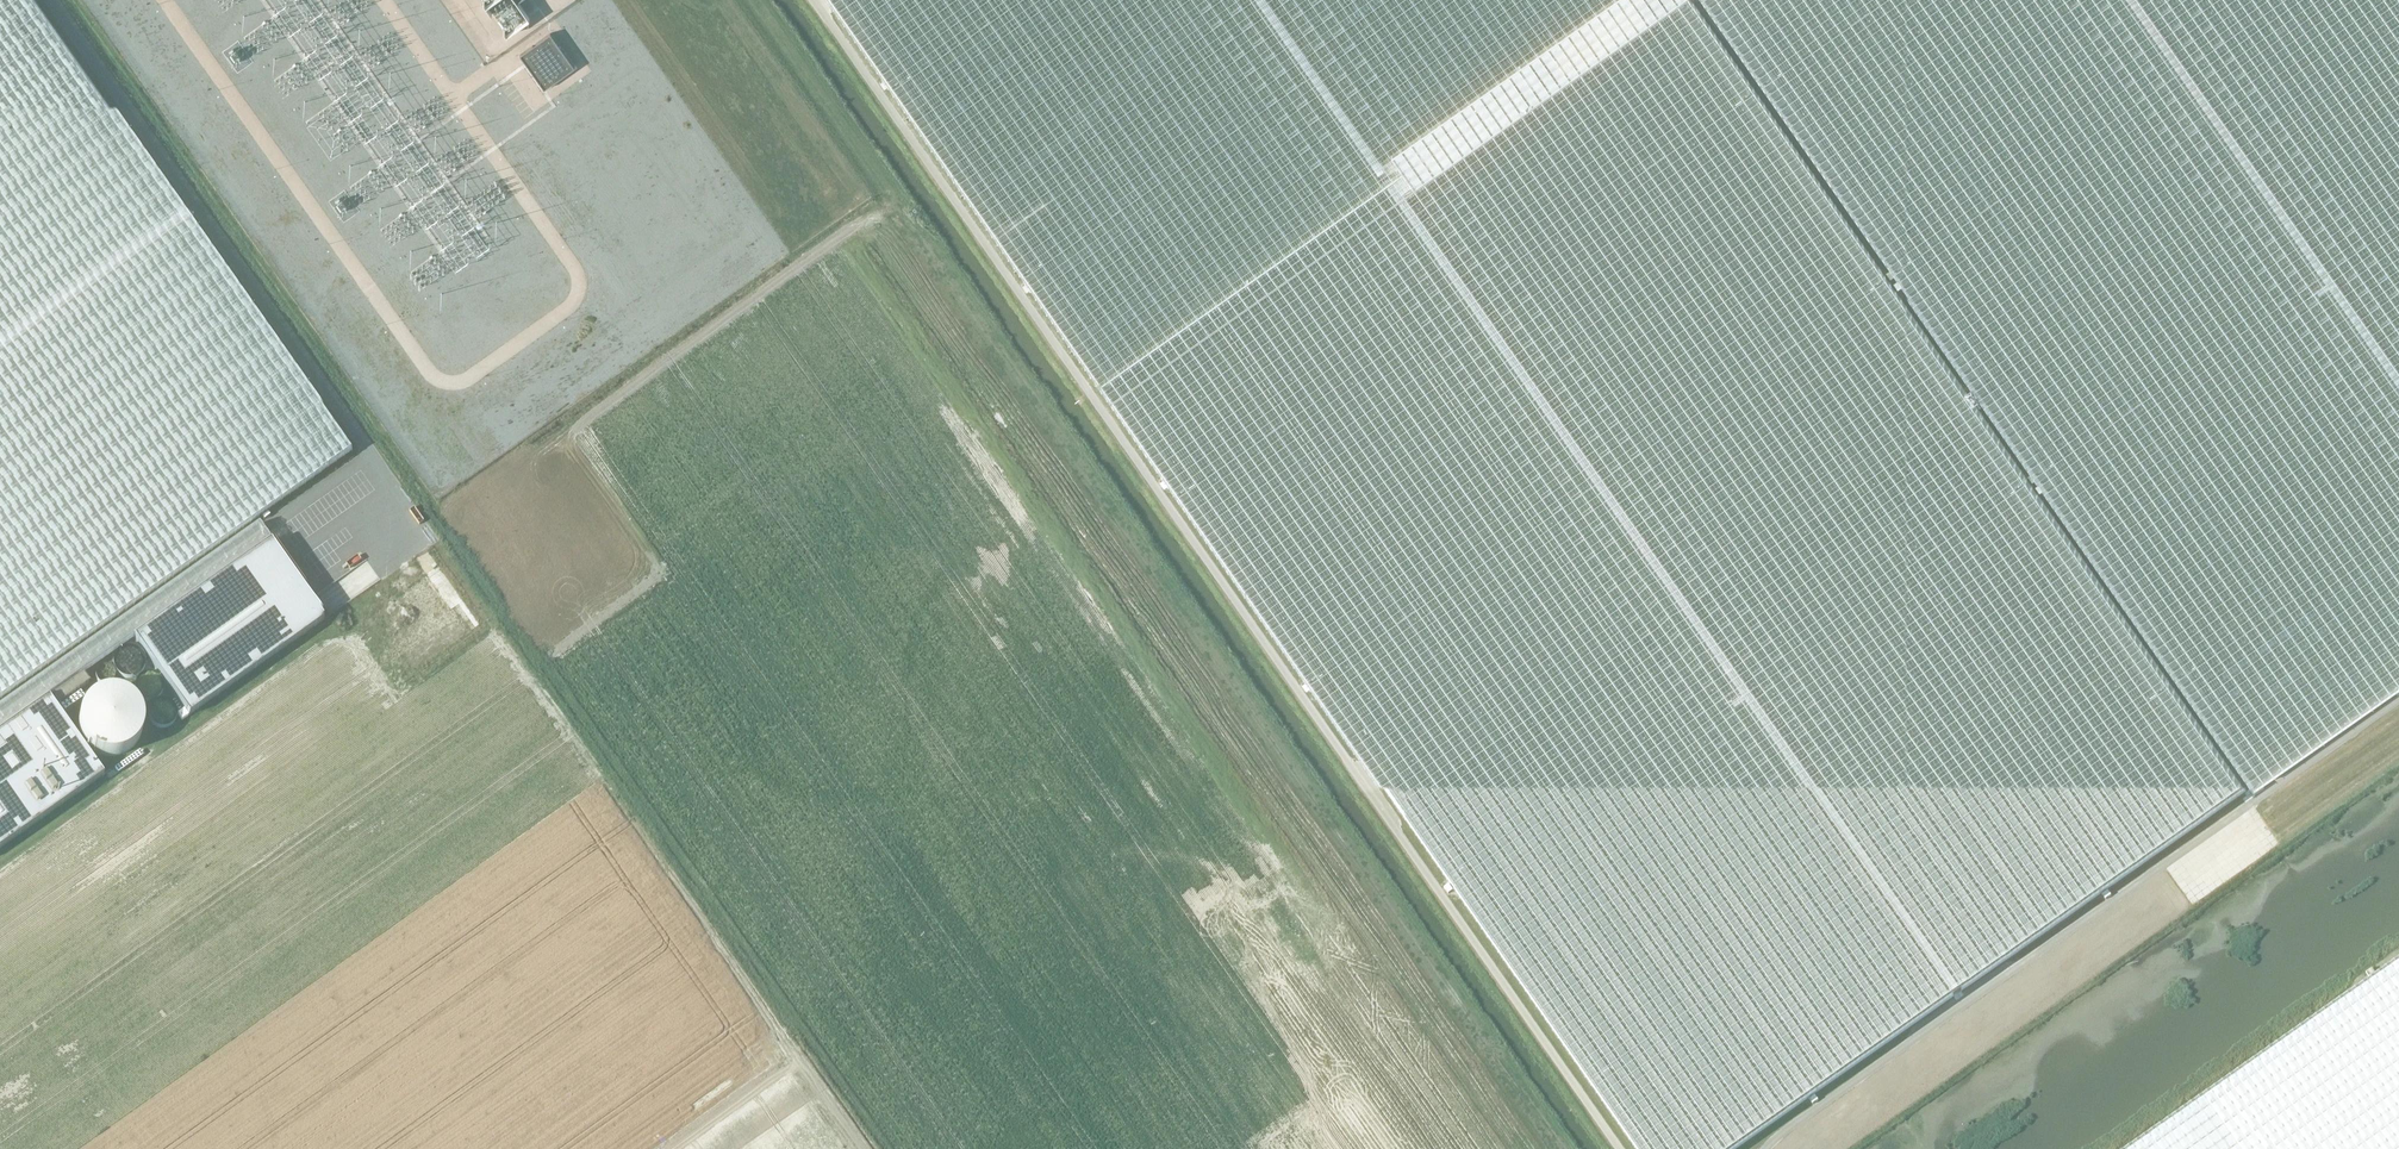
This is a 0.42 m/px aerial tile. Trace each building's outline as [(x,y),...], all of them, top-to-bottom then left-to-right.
[(352,450),(34,0),(0,0),(0,698),(352,450)] [(506,35),(529,18),(517,1),(518,0),(481,0),(506,35)] [(1101,393),(1663,0),(824,0),(1101,393)] [(2256,788),(2398,688),(2398,0),(1704,0),(2256,788)] [(1123,409),(1633,1148),(1735,1148),(2240,803),(1691,18),(1123,409)] [(544,89),(574,67),(550,33),(520,55),(544,89)] [(103,776),(55,707),(90,682),(82,673),(133,637),(189,715),(325,619),(258,524),(0,706),(0,848),(103,776)] [(310,592),(323,610),(372,577),(360,559),(310,592)] [(129,751),(130,750),(133,747),(134,746),(136,744),(138,741),(140,737),(141,733),(142,730),(143,726),(143,723),(142,721),(142,717),(141,713),(140,710),(138,708),(137,706),(136,704),(134,703),(132,700),(128,697),(126,696),(124,695),(121,694),(119,693),(117,692),(113,692),(109,692),(105,692),(101,693),(97,695),(95,696),(93,697),(90,699),(87,702),(85,703),(84,705),(82,709),(81,711),(80,713),(79,717),(78,721),(78,724),(78,727),(78,729),(79,733),(80,735),(81,737),(82,739),(83,741),(85,745),(87,747),(89,749),(92,751),(95,753),(96,753),(99,754),(101,755),(103,756),(105,756),(107,756),(110,756),(114,756),(116,756),(119,755),(122,754),(126,752),(129,751)] [(175,719),(181,715),(176,707),(170,711),(175,719)] [(2132,1148),(2398,1148),(2398,962),(2132,1148)]
